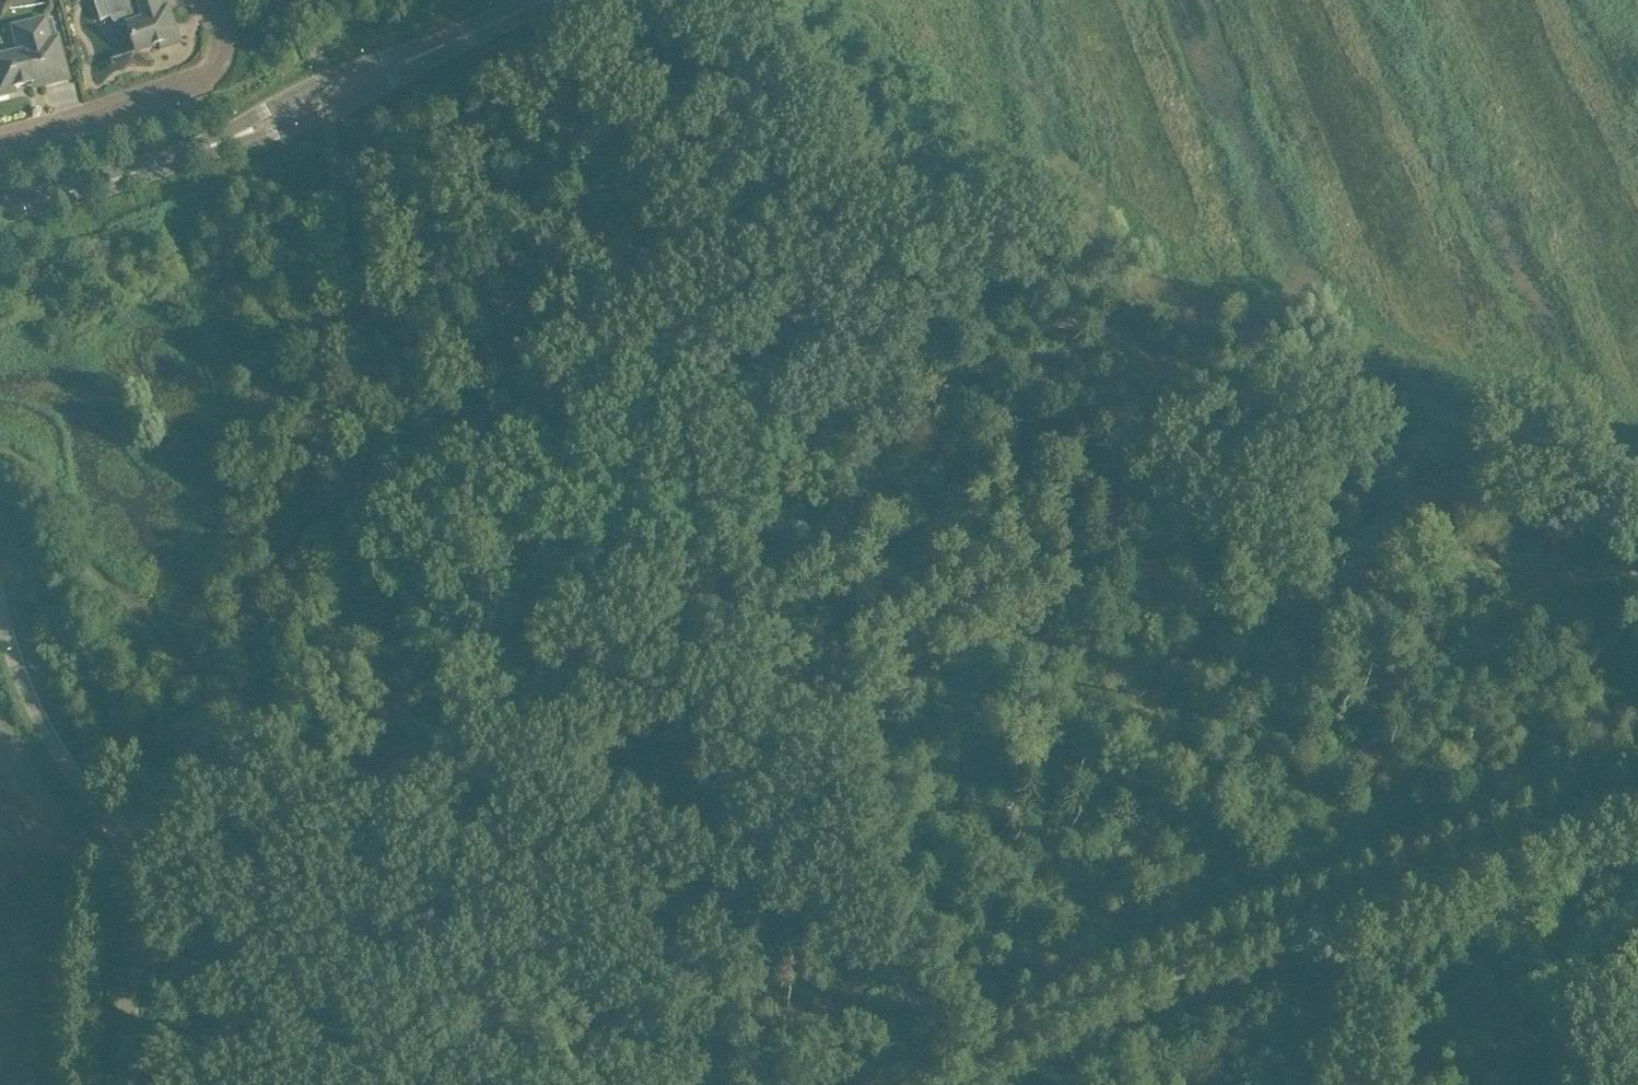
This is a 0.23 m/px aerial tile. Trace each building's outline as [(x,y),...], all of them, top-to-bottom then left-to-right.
[(160,0),(94,0),(94,2),(100,20),(135,8),(139,21),(127,25),(129,30),(136,51),(111,59),(111,61),(159,45),(160,49),(180,43),(173,23),(167,6),(163,8),(160,0)] [(57,38),(53,17),(46,19),(26,24),(32,49),(17,53),(0,57),(0,96),(17,92),(16,87),(31,83),(32,88),(41,86),(68,79),(63,58),(58,38),(57,38)]
